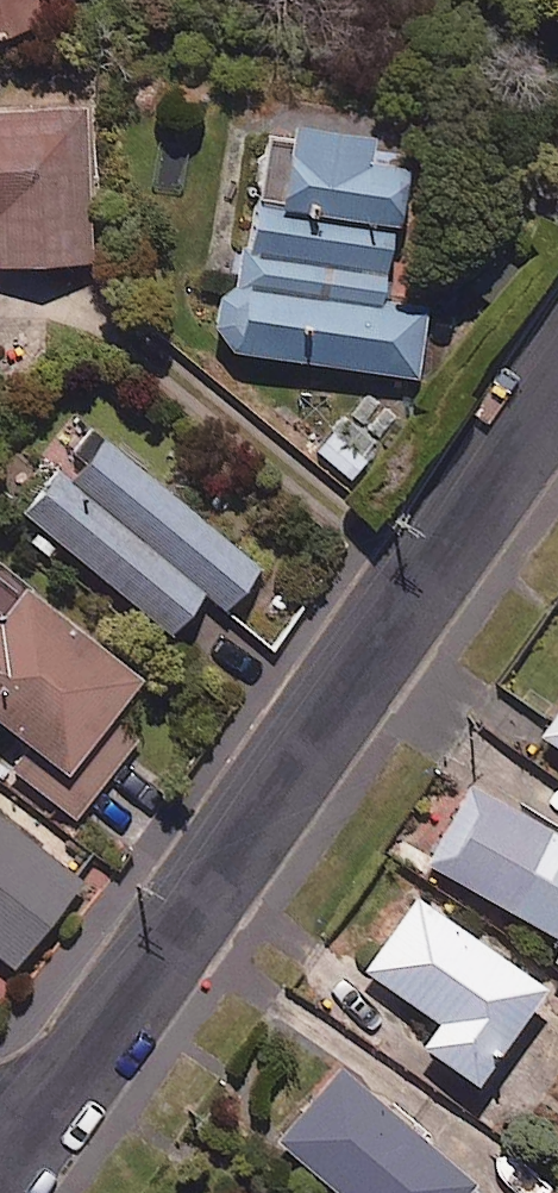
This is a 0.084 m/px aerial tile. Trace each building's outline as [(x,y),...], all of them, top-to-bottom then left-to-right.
[(78,19),(73,3),(83,0),(0,0),(0,45),(78,19)] [(81,115),(0,119),(0,276),(88,272),(81,115)] [(204,353),(223,356),(416,385),(427,310),(371,302),(393,150),(266,131),(247,256),(238,254),(232,292),(214,289),(204,353)] [(337,422),(307,453),(345,490),(375,460),(337,422)] [(262,571),(95,433),(24,520),(95,578),(171,640),(207,596),(227,613),(262,571)] [(0,578),(0,735),(63,785),(45,807),(71,827),(165,709),(139,689),(0,578)] [(539,746),(557,759),(557,718),(539,746)] [(475,790),(426,872),(557,950),(557,840),(475,790)] [(0,820),(0,966),(10,974),(82,887),(0,820)] [(545,999),(416,904),(362,976),(437,1032),(419,1056),(473,1096),(545,999)] [(548,972),(557,978),(557,954),(548,972)] [(338,1075),(273,1145),(326,1192),(467,1192),(338,1075)]
